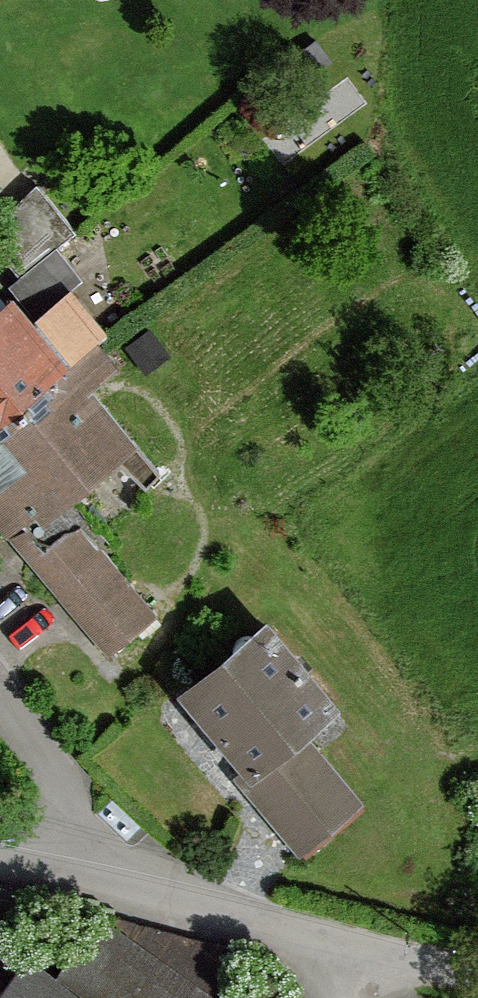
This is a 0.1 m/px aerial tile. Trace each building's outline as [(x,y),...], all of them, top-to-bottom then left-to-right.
[(22,276),(58,247),(76,233),(38,185),(0,221),(0,251),(22,276)] [(11,285),(18,294),(37,318),(73,290),(85,281),(58,247),(22,276),(11,285)] [(73,290),(37,318),(72,363),(99,341),(108,334),(73,290)] [(72,363),(37,318),(18,294),(0,308),(0,420),(72,363)] [(99,341),(72,363),(0,420),(0,517),(13,533),(32,556),(62,592),(109,650),(152,615),(81,530),(91,522),(83,512),(79,492),(135,445),(91,388),(119,367),(99,341)] [(338,708),(271,628),(192,694),(255,770),(244,779),(304,849),(357,805),(301,739),(338,708)] [(62,979),(88,997),(221,997),(114,923),(103,915),(62,979)] [(221,997),(238,997),(256,967),(222,945),(118,917),(114,923),(221,997)] [(62,979),(46,968),(24,997),(88,997),(62,979)]
